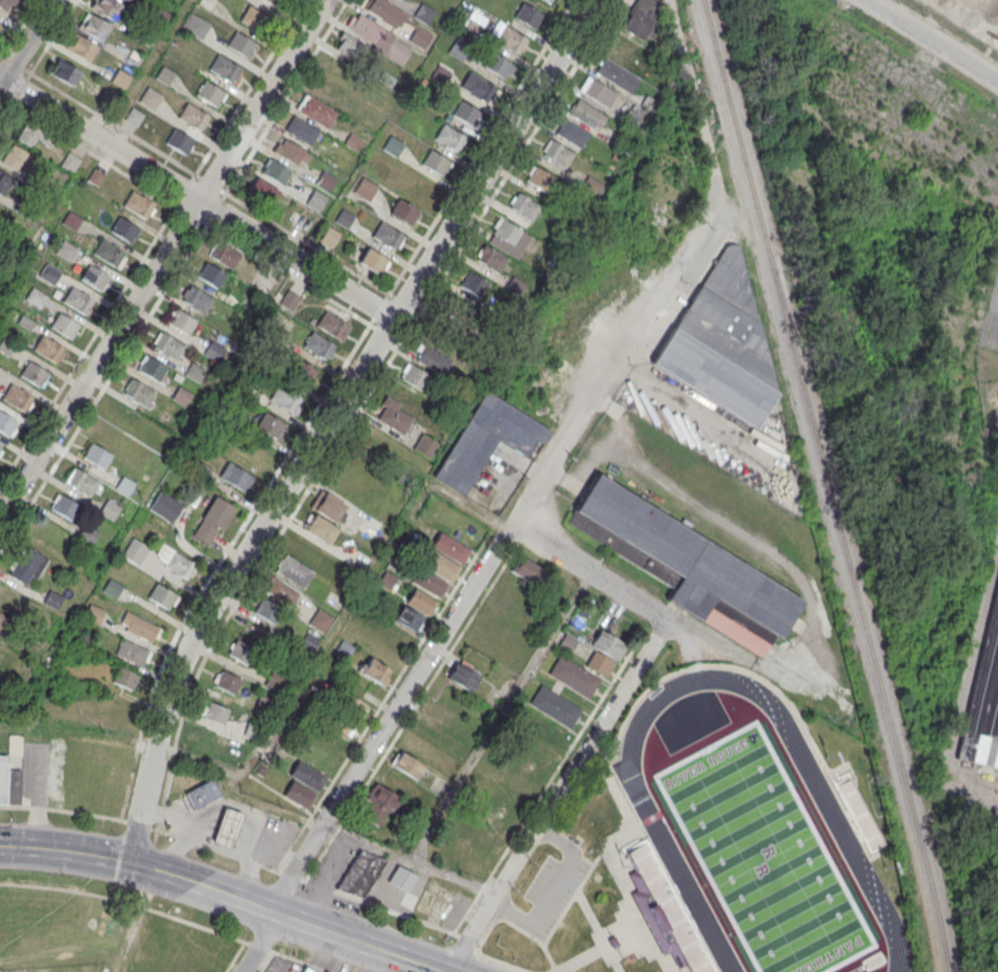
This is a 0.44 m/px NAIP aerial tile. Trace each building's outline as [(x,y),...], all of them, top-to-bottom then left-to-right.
[(14,0),(0,0),(0,9),(14,9),(14,0)] [(92,7),(96,0),(114,0),(124,6),(115,20),(92,7)] [(661,3),(655,0),(635,0),(621,29),(643,39),(661,3)] [(513,18),(534,29),(543,13),(521,2),(513,18)] [(427,24),(434,11),(421,3),(413,16),(427,24)] [(265,14),(248,5),(239,21),(257,30),(265,14)] [(79,27),(88,13),(110,27),(102,41),(79,27)] [(402,65),(413,46),(357,13),(346,31),(337,47),(360,61),(368,46),(402,65)] [(209,24),(195,16),(191,23),(187,21),(184,26),(202,36),(209,24)] [(410,24),(416,27),(409,41),(424,49),(433,34),(412,22),(410,24)] [(528,38),(504,26),(496,41),(519,54),(528,38)] [(225,45),(247,58),(256,42),(235,30),(225,45)] [(66,47),(75,32),(98,46),(89,61),(66,47)] [(460,60),(468,45),(455,39),(448,54),(460,60)] [(515,66),(493,52),(484,66),(506,80),(515,66)] [(207,70),(233,84),(242,67),(217,53),(207,70)] [(50,72),(59,57),(81,71),(72,86),(50,72)] [(594,72),(630,93),(639,77),(604,57),(594,72)] [(155,77),(167,85),(175,73),(163,65),(155,77)] [(451,73),(438,65),(431,77),(444,85),(451,73)] [(132,76),(118,68),(111,81),(125,88),(132,76)] [(488,104),(498,88),(470,71),(460,87),(488,104)] [(616,91),(587,77),(579,93),(608,108),(616,91)] [(194,95),(217,109),(227,93),(204,79),(194,95)] [(138,103),(155,111),(163,93),(147,85),(138,103)] [(298,111),(326,128),(336,112),(308,95),(298,111)] [(568,113),(596,132),(606,118),(578,98),(568,113)] [(451,115),(472,128),(481,113),(460,100),(451,115)] [(177,117),(200,131),(210,116),(187,102),(177,117)] [(144,114),(132,107),(125,120),(136,126),(144,114)] [(319,131),(295,116),(286,131),(310,147),(319,131)] [(555,133),(580,149),(589,134),(565,119),(555,133)] [(43,130),(27,120),(15,138),(32,148),(43,130)] [(443,123),(434,138),(456,152),(459,145),(460,146),(466,137),(443,123)] [(186,155),(195,139),(174,127),(165,144),(186,155)] [(357,151),(363,140),(350,132),(344,143),(357,151)] [(396,158),(405,144),(391,134),(381,149),(396,158)] [(272,150),(300,167),(308,152),(281,135),(272,150)] [(574,155),(551,139),(540,154),(563,170),(574,155)] [(28,153),(13,143),(1,162),(17,172),(28,153)] [(421,164),(441,177),(445,172),(446,173),(452,163),(430,149),(421,164)] [(291,170),(270,157),(260,173),(282,185),(291,170)] [(545,193),(555,179),(536,166),(535,167),(532,165),(527,174),(529,175),(525,181),(545,193)] [(315,181),(329,191),(337,180),(323,169),(315,181)] [(12,181),(0,173),(0,195),(3,196),(12,181)] [(279,191),(254,176),(246,190),(271,205),(279,191)] [(353,191),(369,201),(378,186),(362,176),(353,191)] [(328,196),(313,188),(304,203),(319,212),(328,196)] [(122,205),(146,220),(156,204),(132,189),(122,205)] [(541,206),(518,191),(508,206),(531,221),(541,206)] [(390,212),(411,225),(420,210),(399,197),(390,212)] [(299,234),(312,226),(301,208),(288,216),(299,234)] [(334,221),(347,228),(354,215),(341,208),(334,221)] [(63,222),(75,230),(82,219),(70,211),(63,222)] [(140,227),(119,215),(110,230),(131,243),(140,227)] [(522,230),(501,217),(491,232),(512,246),(522,230)] [(406,236),(381,221),(371,236),(396,251),(406,236)] [(319,241),(331,248),(340,233),(329,226),(319,241)] [(128,252),(101,238),(92,254),(119,268),(128,252)] [(78,248),(61,239),(54,252),(70,262),(78,248)] [(209,257),(232,269),(241,253),(218,241),(209,257)] [(475,259),(498,274),(508,258),(485,243),(475,259)] [(739,249),(759,325),(777,393),(755,430),(651,363),(674,327),(725,247),(727,245),(730,244),(734,244),(737,246),(739,249)] [(390,258),(364,248),(358,264),(384,274),(390,258)] [(197,276),(217,288),(226,273),(205,261),(197,276)] [(53,285),(62,271),(47,262),(39,277),(53,285)] [(80,277),(100,291),(110,276),(89,263),(80,277)] [(480,298),(489,283),(468,270),(459,285),(480,298)] [(179,297),(202,315),(213,300),(191,283),(179,297)] [(62,302),(85,315),(95,299),(71,285),(62,302)] [(299,297),(288,291),(280,304),(291,311),(299,297)] [(439,316),(460,328),(471,309),(450,296),(439,316)] [(196,321),(175,307),(165,321),(187,336),(196,321)] [(315,325),(341,341),(351,325),(325,309),(315,325)] [(50,328),(71,339),(79,323),(58,312),(50,328)] [(185,345),(161,330),(151,346),(174,361),(185,345)] [(336,344),(310,330),(301,347),(327,360),(336,344)] [(32,349),(56,364),(66,348),(41,334),(32,349)] [(203,353),(219,361),(226,347),(211,339),(203,353)] [(442,376),(451,360),(425,344),(415,359),(442,376)] [(137,370),(159,382),(167,366),(145,354),(137,370)] [(308,385),(317,371),(296,358),(288,373),(308,385)] [(41,388),(50,372),(28,360),(19,376),(41,388)] [(201,382),(206,369),(190,362),(184,376),(201,382)] [(399,378),(424,391),(432,376),(408,363),(399,378)] [(145,408),(155,391),(130,377),(121,393),(145,408)] [(1,400),(28,413),(36,397),(9,383),(1,400)] [(191,393),(178,386),(171,399),(184,406),(191,393)] [(294,415),(303,401),(282,387),(273,402),(294,415)] [(485,391),(551,431),(543,444),(536,440),(526,457),(498,440),(464,495),(433,476),(485,391)] [(400,436),(415,418),(387,395),(372,413),(400,436)] [(285,424),(265,410),(255,425),(275,439),(285,424)] [(11,438),(20,423),(0,411),(0,431),(11,438)] [(104,470),(112,453),(88,441),(80,458),(104,470)] [(243,493),(253,478),(228,461),(218,477),(243,493)] [(597,473),(803,601),(780,638),(774,635),(760,658),(700,620),(667,599),(673,589),(567,523),(597,473)] [(338,525),(349,507),(320,489),(309,508),(338,525)] [(183,503),(159,490),(148,509),(172,522),(183,503)] [(50,509),(74,521),(82,505),(58,493),(50,509)] [(191,536),(211,547),(235,507),(215,495),(191,536)] [(113,520),(121,507),(107,499),(99,512),(113,520)] [(304,530),(327,545),(337,529),(314,513),(304,530)] [(469,548),(440,533),(421,567),(422,568),(413,583),(441,599),(469,548)] [(138,566),(149,546),(133,537),(122,556),(138,566)] [(152,557),(186,582),(197,566),(164,541),(152,557)] [(46,556),(23,546),(9,577),(31,588),(46,556)] [(314,571),(284,554),(274,572),(304,589),(314,571)] [(511,571),(536,586),(545,572),(520,556),(511,571)] [(300,590),(269,575),(261,591),(292,606),(300,590)] [(123,586),(109,578),(102,590),(115,599),(123,586)] [(179,592),(153,583),(147,601),(173,610),(179,592)] [(429,615),(437,601),(413,587),(405,601),(429,615)] [(276,626),(285,611),(262,596),(252,611),(276,626)] [(997,768),(997,597),(967,762),(997,768)] [(105,610),(90,603),(83,618),(98,625),(105,610)] [(423,618),(402,605),(393,619),(413,633),(423,618)] [(163,627),(123,609),(116,626),(155,643),(163,627)] [(3,635),(12,620),(0,613),(0,633),(3,635)] [(626,645),(599,629),(589,644),(616,661),(626,645)] [(89,651),(94,635),(78,630),(73,646),(89,651)] [(566,653),(576,643),(568,635),(558,646),(566,653)] [(142,668),(151,653),(123,636),(114,652),(142,668)] [(227,653),(246,664),(254,649),(235,639),(227,653)] [(605,677),(614,663),(594,651),(585,665),(605,677)] [(357,671),(381,685),(391,669),(366,655),(357,671)] [(589,698),(600,678),(559,655),(548,675),(589,698)] [(472,692),(481,675),(455,662),(446,678),(472,692)] [(139,674),(118,665),(111,681),(132,691),(139,674)] [(214,686),(233,697),(242,679),(222,669),(214,686)] [(265,686),(285,692),(290,676),(270,670),(265,686)] [(570,728),(581,708),(540,685),(528,705),(570,728)] [(199,715),(224,725),(230,709),(205,699),(199,715)] [(416,780),(425,766),(400,751),(392,765),(416,780)] [(5,804),(0,804),(0,755),(8,755),(7,770),(21,770),(20,805),(5,804)] [(289,774),(317,791),(326,777),(298,760),(289,774)] [(430,791),(390,767),(380,784),(375,781),(365,798),(374,803),(362,823),(379,833),(401,796),(420,807),(430,791)] [(193,809),(184,792),(211,778),(220,795),(193,809)] [(316,793),(291,779),(282,796),(307,810),(316,793)] [(212,840),(228,846),(240,814),(223,808),(212,840)] [(643,886),(664,876),(646,839),(625,850),(635,869),(624,874),(654,935),(665,930),(643,886)] [(360,850),(386,859),(361,897),(336,888),(360,850)] [(397,864),(416,875),(406,892),(387,881),(397,864)]
